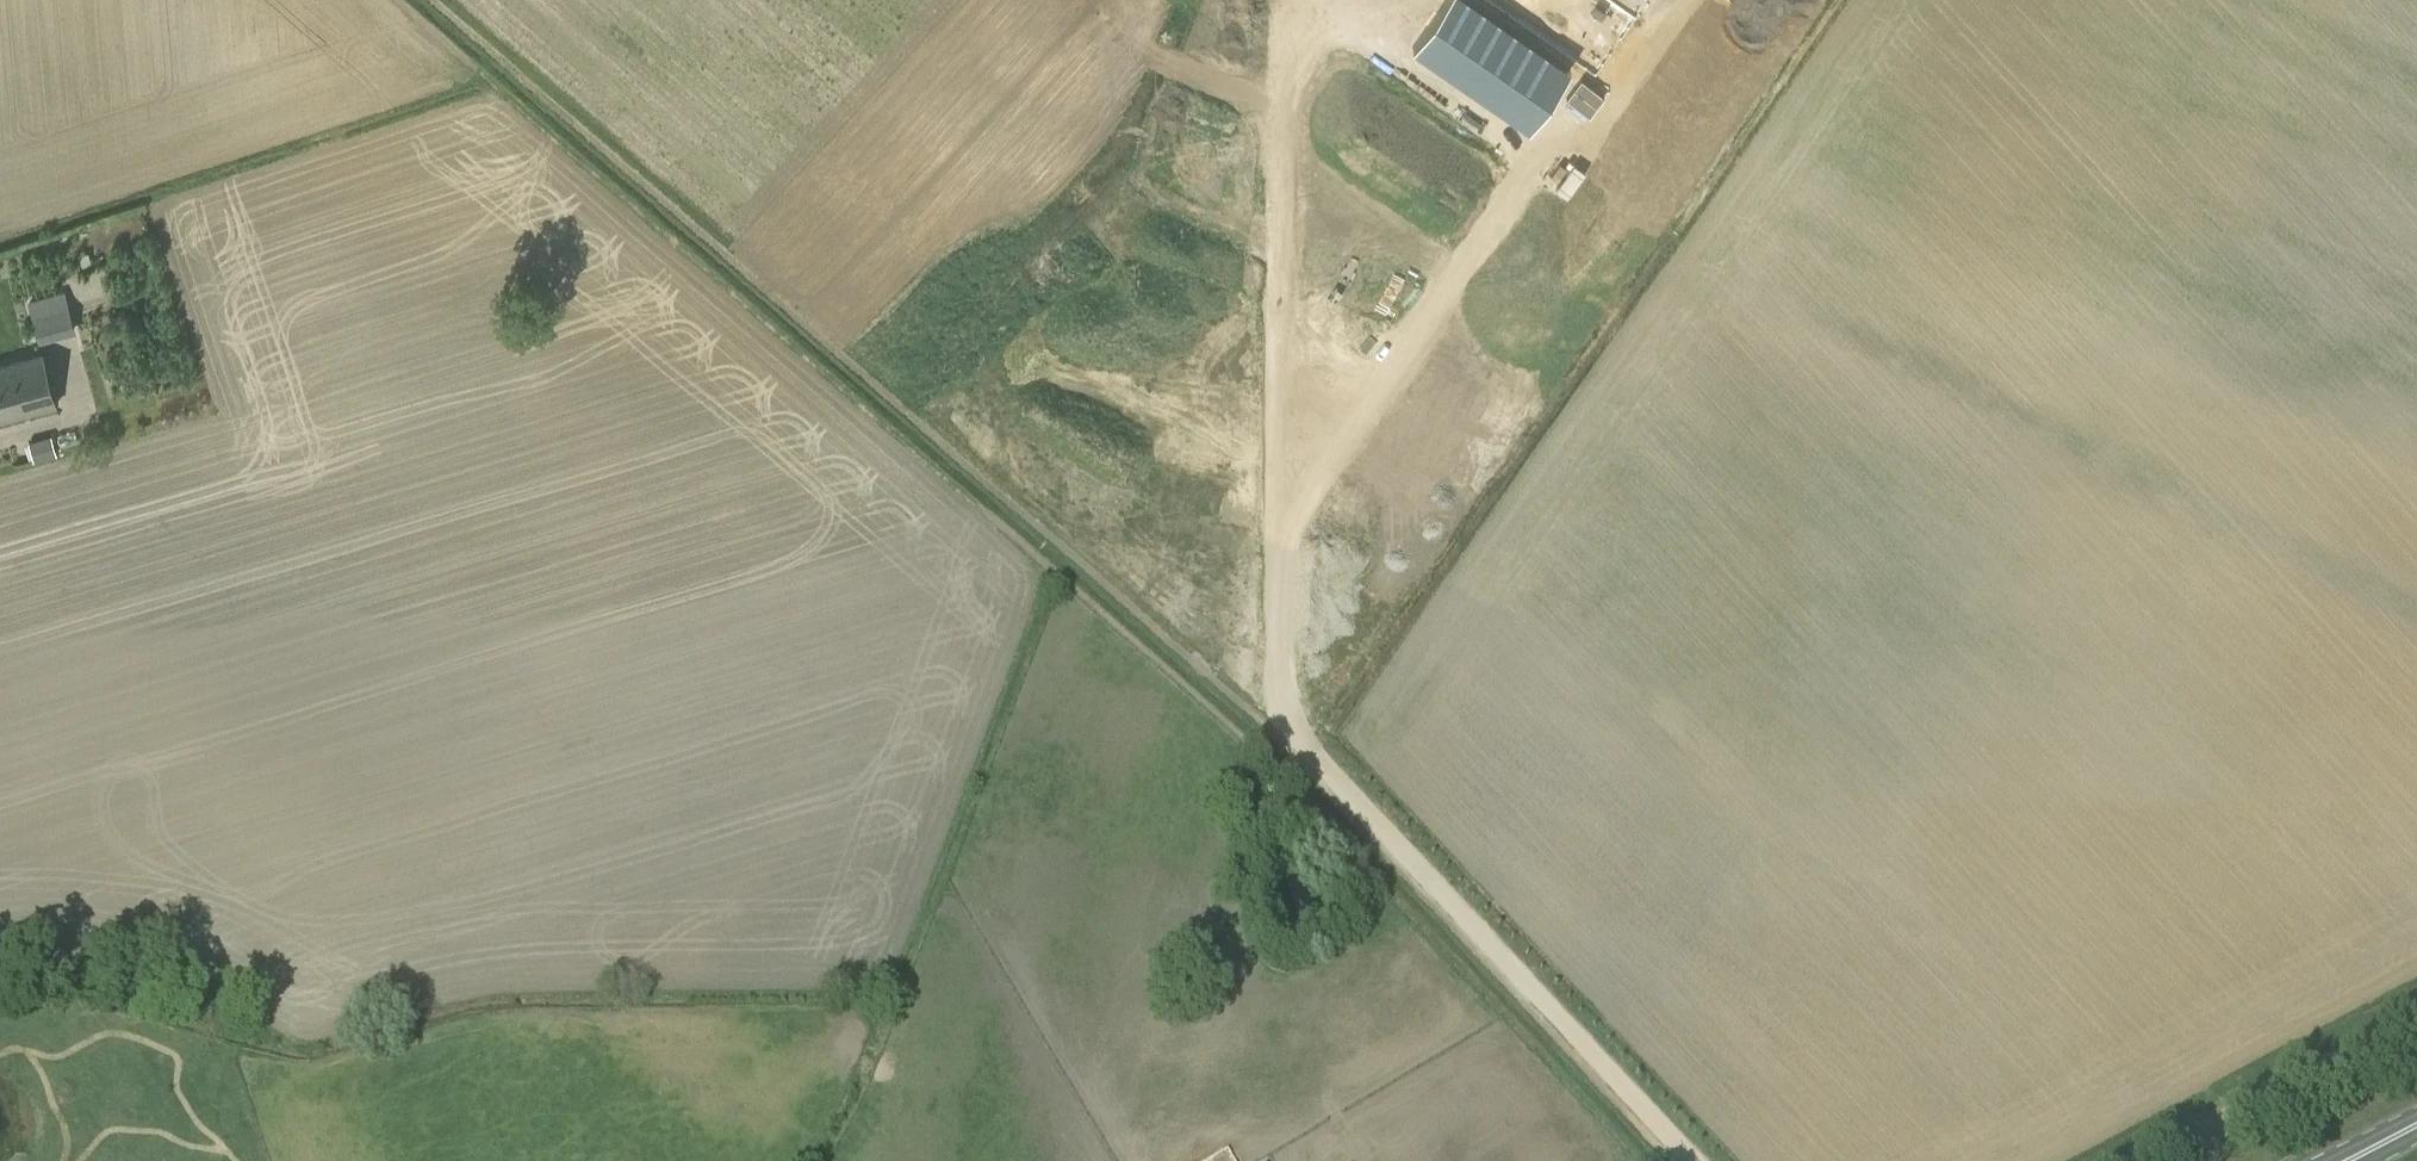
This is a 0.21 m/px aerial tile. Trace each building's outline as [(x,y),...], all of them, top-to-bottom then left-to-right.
[(1580,50),(1475,0),(1446,0),(1420,53),(1549,114),(1580,50)] [(1504,3),(1654,75),(1685,11),(1661,0),(1505,0),(1504,3)] [(1685,11),(1690,0),(1661,0),(1685,11)] [(38,341),(75,332),(64,290),(28,299),(38,341)] [(57,403),(43,352),(0,363),(0,419),(57,403)] [(28,440),(28,441),(33,460),(57,454),(52,434),(28,440)]
